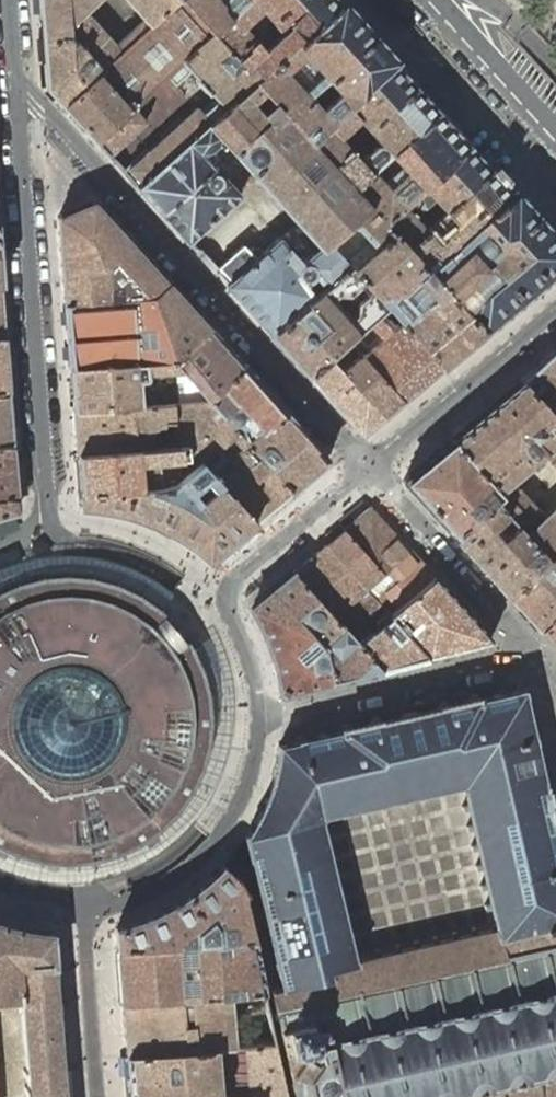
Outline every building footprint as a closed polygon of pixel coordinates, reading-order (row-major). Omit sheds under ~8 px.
[(47,87),(63,104),(85,85),(97,73),(99,71),(121,51),(150,25),(144,17),(115,44),(84,10),(95,0),(39,0),(47,87)] [(182,0),(177,0),(150,25),(121,51),(99,71),(97,73),(125,103),(130,98),(135,104),(167,75),(182,61),(212,33),(212,32),(182,0)] [(144,17),(150,25),(177,0),(128,0),(144,17)] [(341,1),(292,45),(275,61),(254,80),(224,107),(207,123),(186,142),(141,183),(137,186),(162,214),(214,167),(238,194),(256,178),(297,223),(319,248),(327,241),(352,219),(367,205),(351,187),(330,164),(309,141),(328,123),(347,106),(396,62),(398,60),(375,35),(343,0),(342,0),(341,1)] [(212,32),(232,14),(247,0),(182,0),(212,32)] [(232,14),(212,32),(212,33),(233,56),(254,37),(271,22),(295,0),(247,0),(232,14)] [(340,0),(295,0),(271,22),(254,37),(233,56),(254,80),(275,61),(292,45),(341,1),(340,0)] [(233,56),(212,33),(182,61),(167,75),(176,86),(192,71),(198,78),(196,81),(208,94),(210,92),(217,99),(202,111),(198,108),(196,108),(182,121),(179,119),(160,136),(162,138),(148,151),(146,149),(122,170),(137,186),(141,183),(186,142),(207,123),(224,107),(254,80),(233,56)] [(417,85),(396,62),(347,106),(328,123),(309,141),(330,164),(349,146),(368,129),(417,85)] [(86,129),(95,140),(99,136),(133,106),(135,104),(130,98),(125,103),(97,73),(85,85),(63,104),(72,115),(75,118),(83,127),(86,129)] [(439,110),(417,85),(368,129),(378,140),(376,143),(375,143),(374,142),(373,142),(373,143),(372,143),(364,151),(363,151),(363,152),(362,153),(362,154),(362,155),(360,157),(371,170),(390,153),(439,110)] [(99,136),(95,140),(110,156),(134,135),(132,133),(146,121),(133,106),(99,136)] [(470,144),(439,110),(390,153),(371,170),(351,187),(367,205),(383,222),(403,204),(422,187),(470,144)] [(378,140),(368,129),(349,146),(360,157),(362,155),(362,154),(362,153),(363,152),(363,151),(364,151),(372,143),(373,143),(373,142),(374,142),(375,143),(376,143),(378,140)] [(491,168),(470,144),(422,187),(403,204),(383,222),(392,233),(405,247),(425,229),(444,211),(491,168)] [(349,146),(330,164),(351,187),(371,170),(360,157),(349,146)] [(162,214),(186,240),(239,194),(238,194),(214,167),(162,214)] [(513,192),(491,168),(444,211),(425,229),(405,247),(427,271),(447,252),(466,235),(513,192)] [(513,192),(466,235),(447,252),(427,271),(481,331),(482,332),(555,271),(555,236),(515,190),(513,192)] [(57,217),(64,303),(131,299),(152,297),(168,284),(93,201),(57,217)] [(367,205),(352,219),(377,247),(392,233),(383,222),(367,205)] [(377,247),(352,219),(327,241),(349,266),(352,269),(377,247)] [(328,284),(349,266),(327,241),(319,248),(297,223),(279,239),(278,239),(263,253),(257,247),(251,247),(248,250),(242,244),(218,266),(213,271),(227,285),(271,334),(315,295),(305,284),(318,272),(328,284)] [(392,233),(377,247),(352,269),(363,281),(371,290),(384,305),(397,318),(440,366),(481,331),(427,271),(405,247),(392,233)] [(378,309),(384,305),(371,290),(356,303),(354,313),(347,320),(329,300),(337,294),(348,293),(363,281),(352,269),(349,266),(328,284),(320,290),(315,295),(271,334),(306,373),(327,355),(346,338),(353,332),(356,330),(366,320),(378,309)] [(320,290),(328,284),(318,272),(305,284),(315,295),(320,290)] [(131,299),(64,303),(70,367),(136,362),(173,359),(208,327),(168,284),(152,297),(131,299)] [(401,398),(440,366),(397,318),(384,305),(378,309),(366,320),(356,330),(353,332),(346,338),(360,352),(401,398)] [(136,362),(70,367),(73,411),(140,404),(176,401),(208,398),(243,366),(208,327),(173,359),(136,362)] [(360,352),(346,338),(327,355),(340,369),(360,352)] [(521,382),(553,418),(555,414),(555,347),(519,380),(521,382)] [(381,414),(401,398),(360,352),(340,369),(381,414)] [(360,432),(381,414),(340,369),(327,355),(306,373),(360,432)] [(284,412),(243,366),(208,398),(223,415),(239,432),(248,442),(249,443),(284,412)] [(494,499),(498,503),(507,513),(517,525),(520,527),(536,512),(538,511),(518,488),(507,476),(539,448),(550,461),(555,468),(555,425),(551,420),(553,418),(521,382),(453,438),(496,485),(502,492),(494,499)] [(10,418),(8,391),(0,392),(0,419),(10,418)] [(223,415),(208,398),(176,401),(177,420),(180,445),(187,445),(223,415)] [(140,404),(73,411),(77,454),(151,448),(150,432),(159,422),(177,420),(176,401),(140,404)] [(327,459),(284,412),(249,443),(291,490),(327,459)] [(239,432),(223,415),(187,445),(194,453),(201,461),(203,463),(211,473),(241,448),(232,438),(239,432)] [(12,444),(10,418),(0,419),(0,445),(12,444)] [(180,445),(177,420),(159,422),(150,432),(151,448),(176,446),(180,445)] [(403,480),(454,536),(494,499),(502,492),(496,485),(453,438),(403,480)] [(211,473),(254,521),(291,490),(249,443),(248,442),(241,448),(211,473)] [(16,497),(12,444),(0,445),(0,498),(16,497)] [(151,448),(77,454),(80,493),(140,489),(157,487),(170,486),(179,479),(177,460),(180,454),(194,453),(187,445),(180,445),(176,446),(151,448)] [(140,489),(80,493),(81,504),(83,505),(90,506),(96,507),(103,508),(110,509),(116,510),(123,512),(129,514),(135,516),(141,518),(150,522),(157,525),(165,529),(173,534),(180,538),(188,543),(195,548),(202,553),(208,559),(254,521),(211,473),(203,463),(201,461),(179,479),(170,486),(157,487),(140,489)] [(0,516),(3,515),(7,513),(10,513),(14,512),(17,511),(16,497),(0,498),(0,516)] [(494,499),(454,536),(509,597),(549,559),(543,553),(527,535),(520,527),(517,525),(501,539),(491,528),(507,513),(498,503),(494,499)] [(371,506),(343,530),(382,574),(410,549),(371,506)] [(543,520),(536,512),(520,527),(527,535),(543,553),(555,541),(555,508),(543,520)] [(517,525),(507,513),(491,528),(501,539),(517,525)] [(343,530),(326,544),(365,588),(382,574),(343,530)] [(509,597),(540,631),(555,616),(555,541),(543,553),(549,559),(509,597)] [(326,544),(293,572),(333,617),(343,629),(357,644),(371,632),(348,605),(354,599),(378,626),(389,615),(366,589),(365,588),(326,544)] [(382,574),(365,588),(366,589),(389,615),(390,616),(434,577),(410,549),(382,574)] [(127,577),(121,575),(115,572),(108,571),(102,569),(95,567),(88,566),(82,566),(75,565),(68,565),(61,565),(55,565),(48,566),(41,567),(35,568),(28,570),(22,572),(15,574),(9,576),(3,579),(0,580),(0,858),(1,858),(7,861),(13,863),(19,866),(26,867),(32,869),(39,870),(46,872),(52,872),(59,873),(66,873),(73,873),(79,872),(86,872),(93,871),(99,870),(106,868),(112,866),(119,864),(125,862),(131,859),(137,856),(143,853),(149,850),(155,846),(160,842),(165,838),(170,833),(175,829),(180,824),(185,819),(189,814),(193,808),(197,803),(200,797),(203,791),(206,785),(209,779),(212,773),(214,766),(216,760),(217,754),(219,747),(220,740),(221,734),(221,727),(221,720),(221,714),(221,707),(220,700),(219,693),(218,687),(216,680),(215,674),(212,667),(210,661),(207,655),(205,649),(201,643),(198,637),(194,632),(190,626),(186,621),(182,616),(177,611),(172,606),(167,602),(162,598),(157,594),(151,590),(145,586),(139,583),(133,580),(127,577)] [(282,695),(380,670),(357,644),(343,629),(333,617),(293,572),(250,608),(252,612),(255,616),(257,620),(259,625),(261,629),(263,634),(265,638),(267,642),(269,647),(270,652),(272,657),(273,662),(275,667),(276,673),(277,678),(278,683),(278,688),(279,693),(282,695)] [(390,616),(427,657),(490,641),(491,639),(434,577),(390,616)] [(348,605),(371,632),(378,626),(354,599),(348,605)] [(357,644),(380,670),(427,657),(390,616),(389,615),(378,626),(371,632),(357,644)] [(540,631),(555,649),(555,616),(540,631)] [(555,833),(555,824),(553,824),(553,822),(555,822),(554,819),(553,814),(551,815),(550,808),(547,797),(549,797),(548,791),(548,789),(546,790),(545,788),(552,786),(550,779),(545,780),(544,778),(543,778),(540,764),(541,764),(540,758),(539,759),(535,744),(536,744),(536,742),(541,740),(539,733),(534,735),(534,733),(533,733),(529,719),(531,719),(530,717),(534,716),(533,711),(529,712),(529,710),(528,711),(524,697),(526,696),(525,695),(531,694),(529,686),(524,688),(522,682),(516,684),(517,689),(514,690),(514,691),(500,694),(500,693),(495,694),(495,696),(481,699),(480,698),(478,698),(476,693),(470,695),(471,700),(469,700),(469,701),(450,706),(449,705),(447,705),(446,700),(439,701),(440,707),(438,708),(417,713),(417,712),(415,713),(415,712),(404,714),(405,715),(402,716),(403,717),(382,721),(379,721),(378,716),(371,717),(373,723),(370,723),(370,724),(351,729),(351,728),(349,728),(347,723),(341,724),(342,730),(340,730),(340,731),(326,734),(325,733),(320,735),(320,736),(306,739),(306,738),(304,738),(302,733),(296,735),(297,742),(279,746),(278,751),(277,757),(276,763),(275,768),(274,774),(272,779),(271,784),(269,790),(267,795),(265,800),(263,805),(261,810),(259,815),(256,819),(254,824),(251,829),(248,833),(245,838),(269,937),(263,938),(264,943),(270,942),(281,988),(270,991),(274,1007),(555,943),(555,835),(555,833)] [(129,925),(123,926),(117,928),(115,929),(117,948),(176,944),(180,944),(182,942),(185,939),(190,934),(190,941),(190,943),(194,943),(215,941),(223,941),(226,940),(234,940),(253,938),(244,904),(239,882),(234,877),(223,866),(218,871),(212,876),(206,881),(201,886),(194,891),(188,895),(182,900),(176,904),(169,907),(164,911),(158,913),(153,916),(147,918),(141,921),(135,923),(129,925)] [(21,999),(25,1044),(28,1092),(25,1092),(26,1096),(66,1096),(63,1056),(59,1009),(55,962),(52,933),(45,932),(38,931),(31,930),(24,929),(18,928),(11,926),(4,924),(0,922),(0,1001),(21,999)] [(182,942),(180,944),(185,943),(190,943),(190,941),(190,934),(185,939),(182,942)] [(117,948),(122,1003),(180,998),(199,997),(218,996),(218,988),(222,988),(223,995),(230,995),(241,994),(263,992),(253,938),(234,940),(226,940),(223,941),(215,941),(194,943),(190,943),(185,943),(180,944),(176,944),(117,948)] [(274,1007),(283,1051),(293,1096),(555,1096),(555,943),(274,1007)] [(122,1003),(126,1054),(202,1048),(234,1046),(230,995),(223,995),(218,996),(199,997),(180,998),(122,1003)] [(25,1044),(21,999),(0,1001),(0,1079),(4,1078),(2,1045),(25,1044)] [(248,1096),(271,1096),(285,1096),(274,1043),(244,1046),(248,1096)] [(206,1096),(248,1096),(244,1046),(234,1046),(202,1048),(206,1096)] [(129,1096),(206,1096),(202,1048),(126,1054),(129,1096)]
